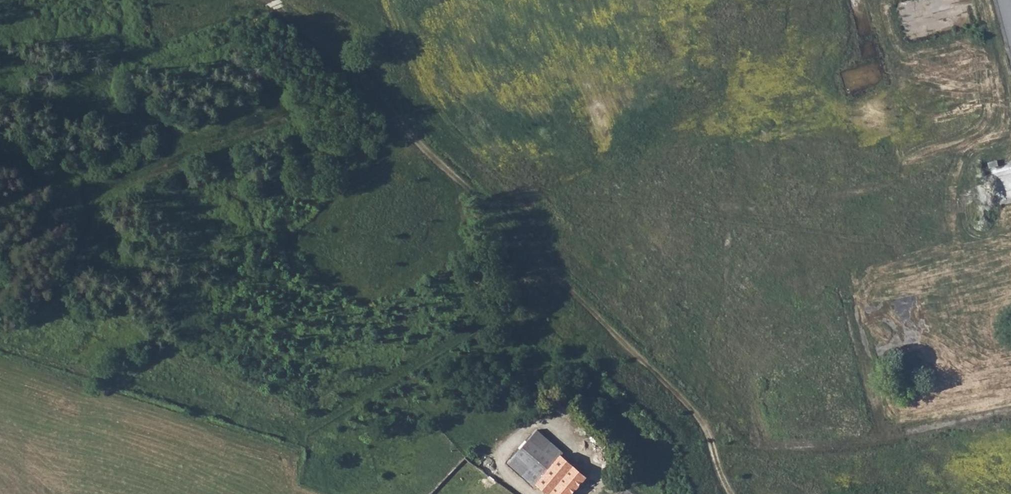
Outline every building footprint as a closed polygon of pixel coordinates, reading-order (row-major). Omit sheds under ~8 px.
[(574,463),(568,457),(565,459),(552,449),(552,445),(539,436),(531,445),(516,434),(503,451),(517,462),(510,470),(525,481),(528,479),(541,489),(537,493),(558,493),(576,473),(570,468),(574,463)]
